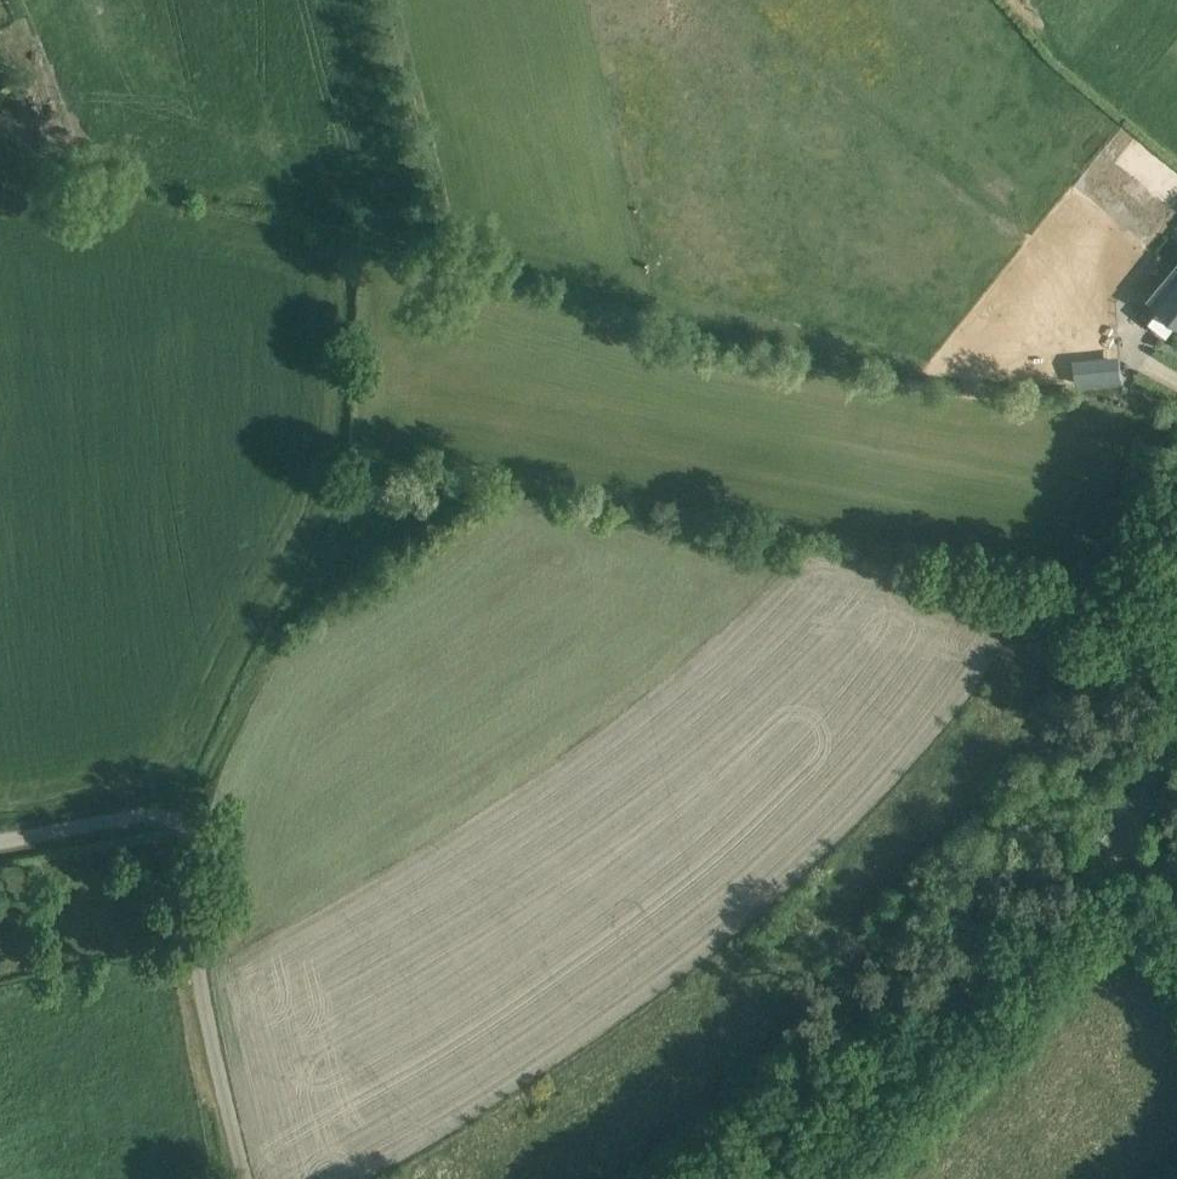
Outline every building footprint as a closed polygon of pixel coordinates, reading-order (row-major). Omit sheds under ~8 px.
[(1160,305),(1171,314),(1176,319),(1176,284),(1160,305)] [(1120,364),(1073,367),(1074,384),(1121,381),(1120,364)]
